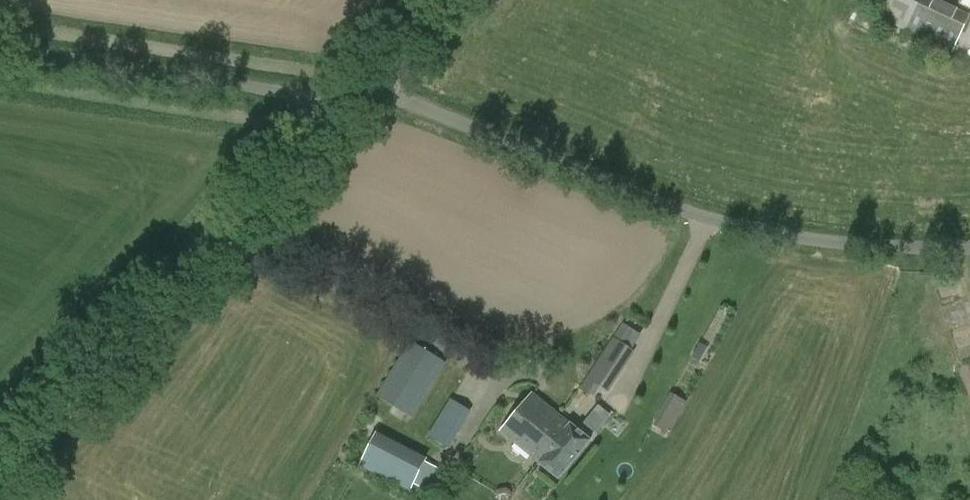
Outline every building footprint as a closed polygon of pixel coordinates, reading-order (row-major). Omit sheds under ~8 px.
[(895,27),(951,53),(969,15),(936,0),(882,0),(874,17),(895,27)] [(413,419),(447,364),(410,341),(376,396),(413,419)] [(599,362),(588,378),(607,390),(617,374),(599,362)] [(586,389),(577,400),(578,400),(570,409),(587,423),(591,418),(600,426),(610,414),(593,398),(595,397),(586,389)] [(671,434),(689,401),(671,391),(653,424),(671,434)] [(501,431),(529,455),(541,441),(532,434),(552,410),(532,393),(501,431)] [(467,420),(466,419),(446,407),(428,435),(449,449),(467,420)] [(590,441),(552,410),(532,434),(541,441),(529,455),(539,463),(539,462),(559,479),(590,441)] [(414,481),(425,486),(437,460),(372,431),(357,464),(411,488),(414,481)]
